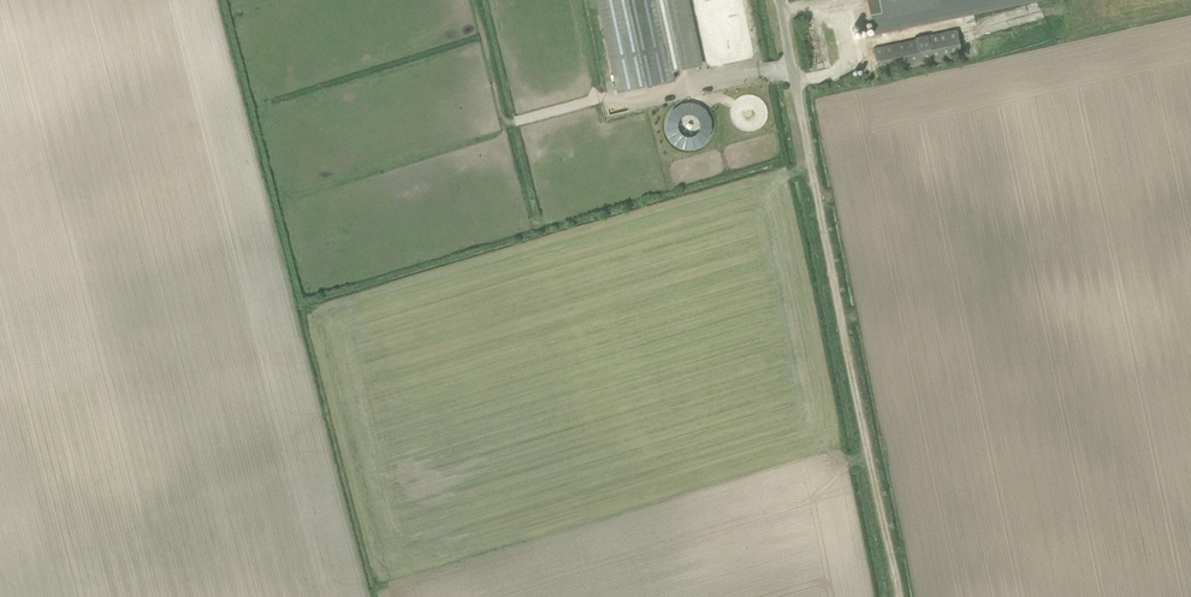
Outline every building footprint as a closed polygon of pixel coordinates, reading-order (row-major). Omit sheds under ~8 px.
[(686,0),(599,0),(619,93),(672,81),(670,72),(700,66),(690,17),(685,18),(683,10),(688,9),(686,0)] [(874,35),(1041,0),(867,0),(874,35)] [(878,73),(962,55),(957,30),(915,38),(916,40),(873,48),(878,73)] [(669,104),(666,146),(706,148),(708,106),(669,104)]
